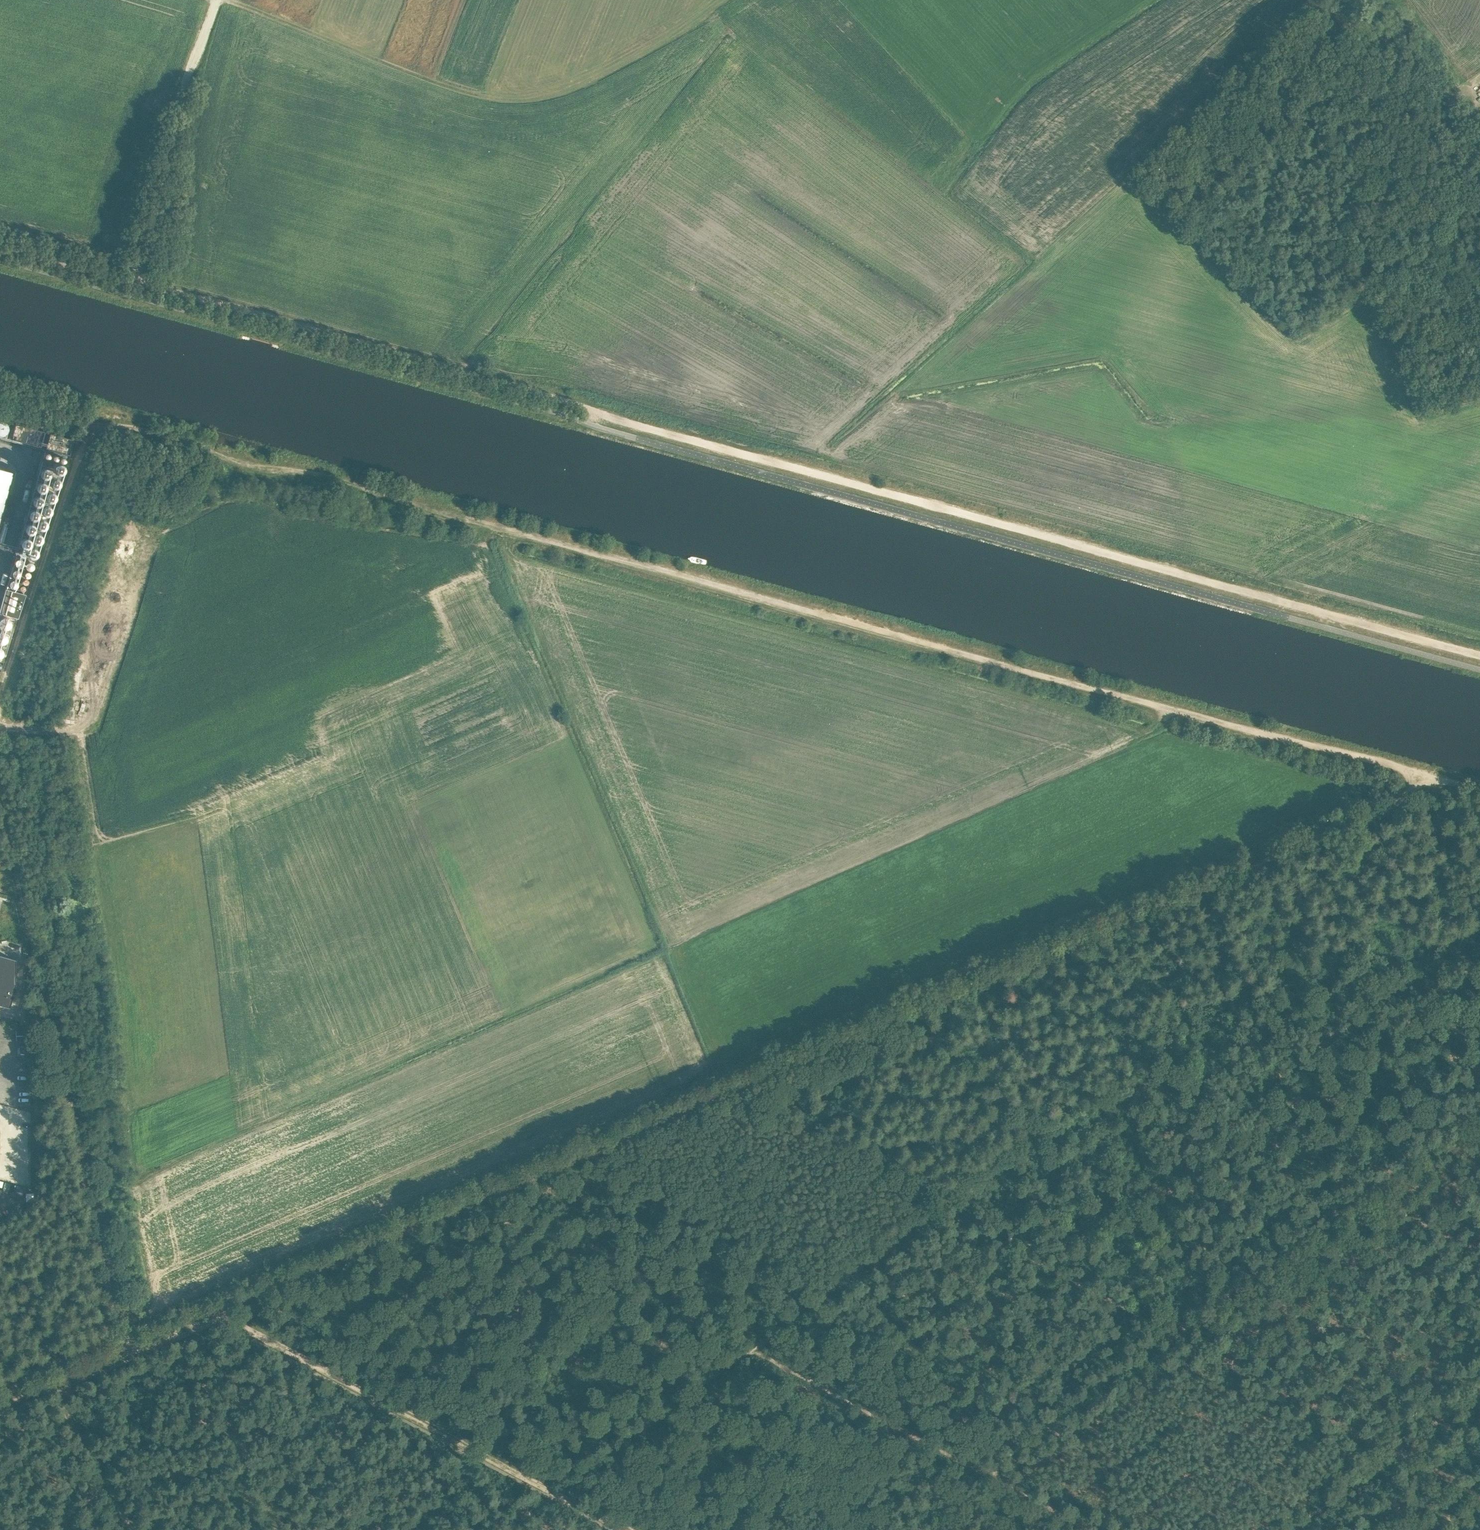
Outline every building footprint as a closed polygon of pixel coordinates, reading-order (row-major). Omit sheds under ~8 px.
[(0,470),(0,522),(14,473),(0,470)] [(5,589),(0,607),(0,614),(18,619),(26,594),(5,589)] [(16,959),(0,955),(0,1005),(10,1008),(16,984),(16,959)] [(29,1087),(21,1087),(21,1110),(29,1110),(29,1087)]
